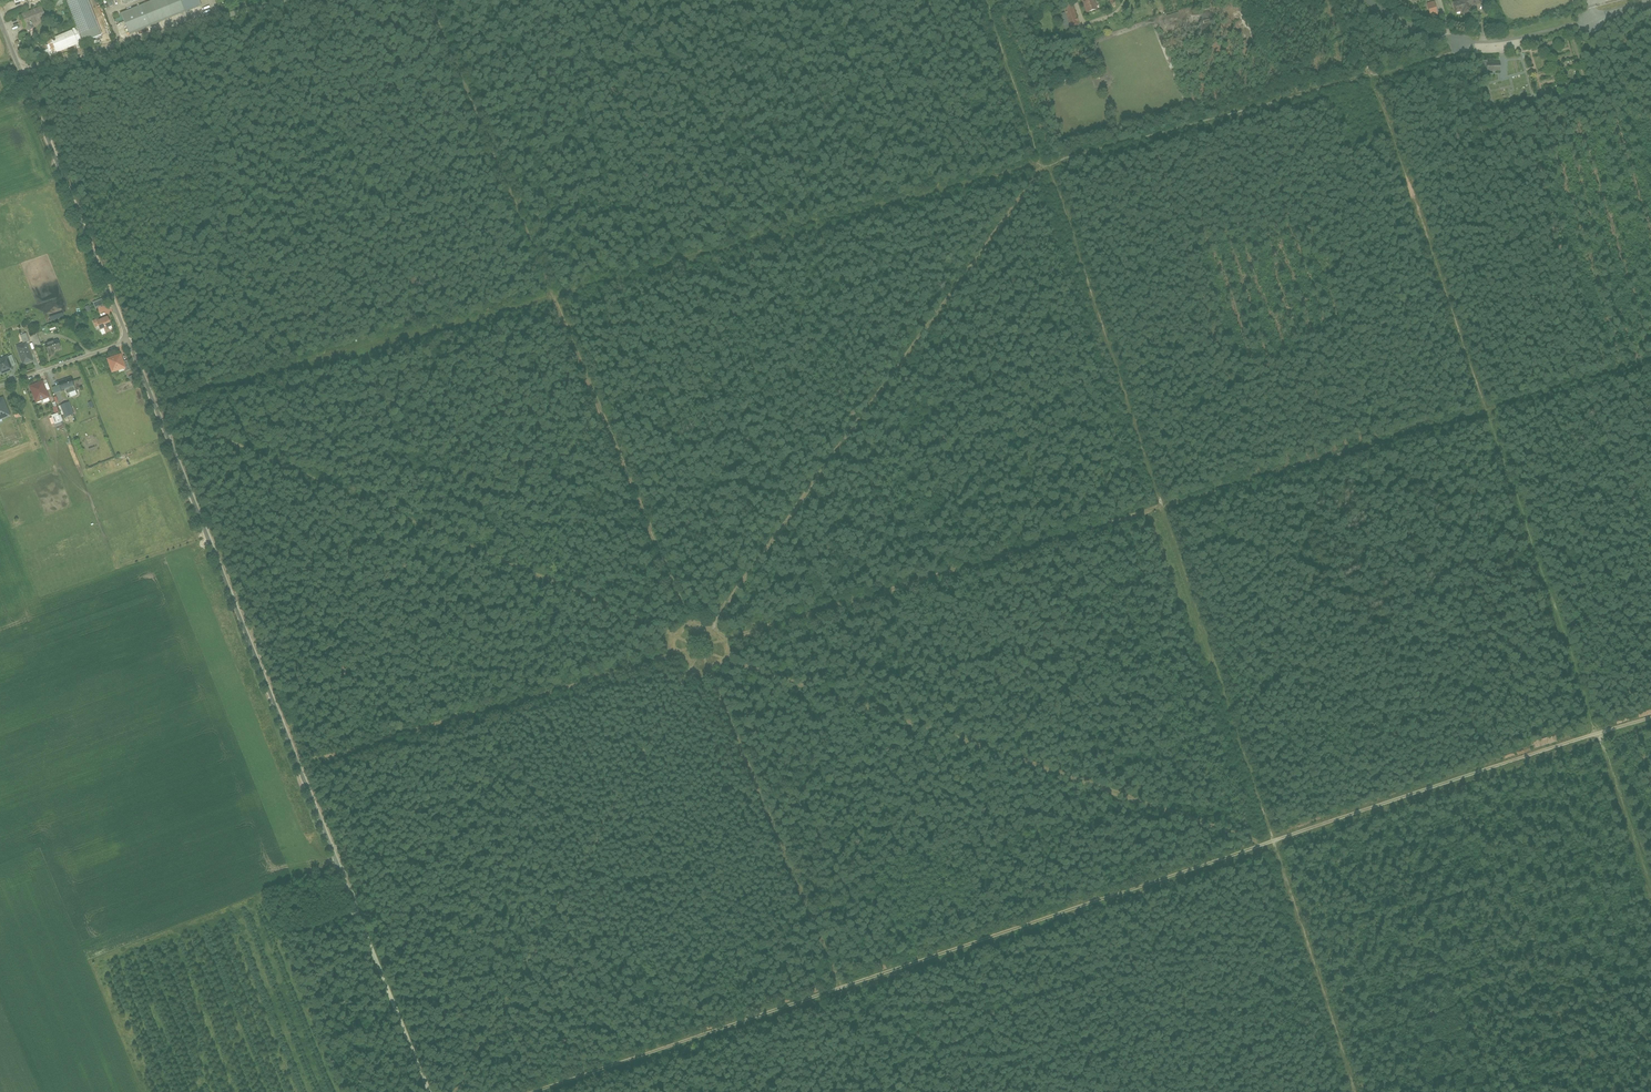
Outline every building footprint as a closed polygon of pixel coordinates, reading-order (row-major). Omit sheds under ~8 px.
[(90,0),(65,0),(85,43),(105,36),(90,0)] [(120,12),(129,34),(201,6),(198,0),(151,0),(120,12)] [(1096,0),(1084,0),(1088,13),(1100,9),(1096,0)] [(1453,3),(1456,15),(1462,13),(1462,15),(1473,12),(1472,7),(1481,4),(1480,0),(1457,0),(1457,2),(1453,3)] [(1438,16),(1434,2),(1426,4),(1429,18),(1438,16)] [(1081,24),(1075,5),(1066,7),(1072,27),(1081,24)] [(42,6),(22,14),(29,30),(34,28),(33,25),(47,19),(42,6)] [(1179,11),(1167,15),(1168,19),(1180,16),(1179,11)] [(77,29),(53,38),(55,43),(48,45),(49,49),(43,51),(46,57),(83,42),(77,29)] [(1488,60),(1483,60),(1484,73),(1487,73),(1487,71),(1501,71),(1501,62),(1488,62),(1488,60)] [(101,298),(92,302),(95,308),(104,304),(101,298)] [(98,318),(92,320),(95,328),(98,326),(100,330),(104,329),(105,330),(108,329),(108,327),(112,326),(107,316),(98,319),(98,318)] [(33,343),(40,341),(37,333),(30,335),(33,343)] [(57,337),(44,343),(48,354),(62,349),(57,337)] [(26,342),(15,346),(23,365),(34,361),(26,342)] [(121,354),(107,358),(112,373),(125,369),(126,371),(130,370),(127,360),(123,362),(121,354)] [(0,359),(0,376),(14,370),(7,356),(0,359)] [(71,377),(57,382),(61,392),(75,387),(71,377)] [(43,380),(28,386),(36,404),(50,398),(43,380)] [(0,399),(0,420),(10,416),(4,397),(0,399)] [(74,415),(69,402),(60,406),(65,418),(74,415)] [(59,412),(51,415),(55,427),(64,424),(59,412)]
